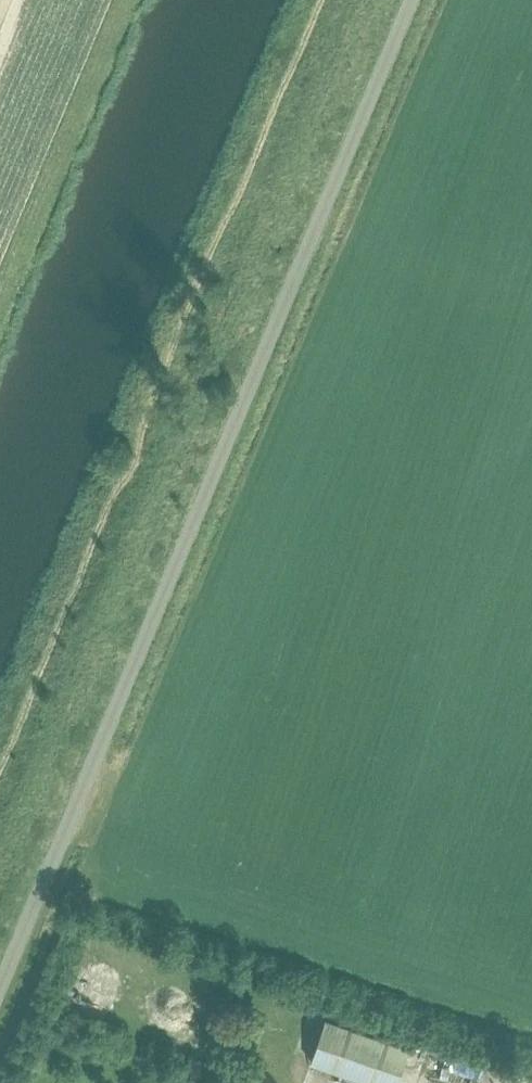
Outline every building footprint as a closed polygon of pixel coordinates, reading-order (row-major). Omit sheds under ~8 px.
[(374,1082),(401,1082),(413,1049),(330,1020),(315,1062),(374,1082)] [(460,1054),(452,1074),(464,1078),(471,1058),(460,1054)]
